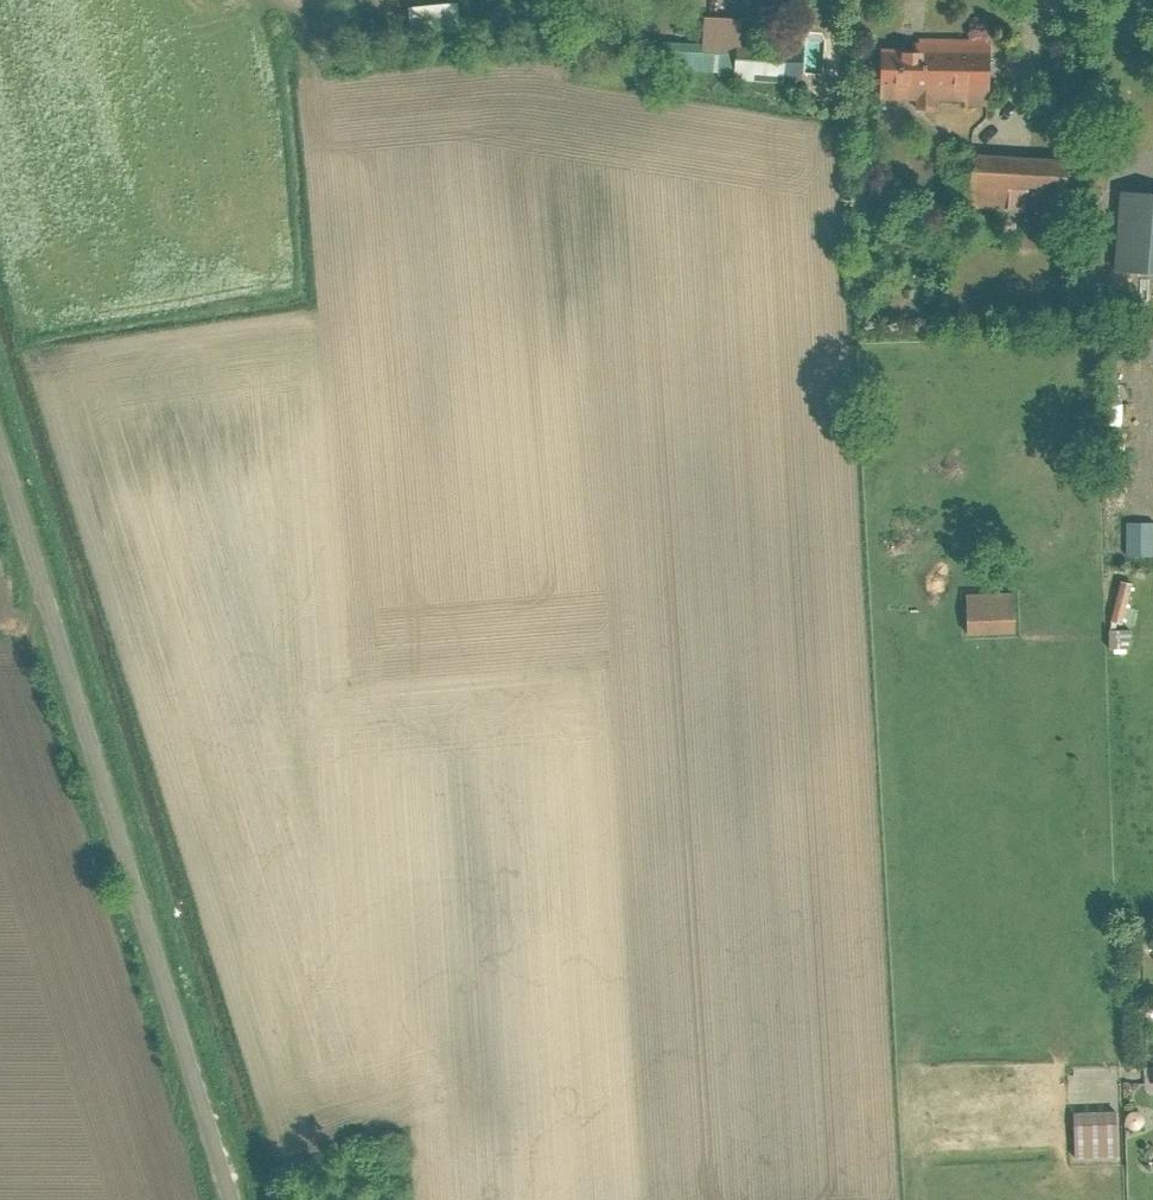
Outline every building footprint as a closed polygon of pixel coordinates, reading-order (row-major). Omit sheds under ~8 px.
[(456,5),(406,11),(409,41),(459,35),(456,5)] [(734,25),(702,23),(700,49),(698,74),(730,76),(734,25)] [(880,58),(880,103),(913,103),(913,113),(935,113),(935,103),(963,103),(963,108),(989,108),(989,43),(925,43),(925,58),(880,58)] [(663,71),(698,74),(700,49),(665,46),(663,71)] [(790,67),(734,64),(733,82),(789,85),(790,67)] [(1065,165),(971,160),(968,210),(1062,215),(1065,165)] [(1120,195),(1115,277),(1152,280),(1152,197),(1120,195)] [(1127,555),(1152,556),(1152,522),(1127,521),(1127,555)] [(1109,625),(1121,628),(1131,588),(1119,585),(1109,625)] [(1012,596),(966,597),(967,639),(1014,638),(1012,596)] [(1131,632),(1108,633),(1109,651),(1132,650),(1131,632)] [(1115,1114),(1072,1116),(1074,1163),(1117,1161),(1115,1114)]
